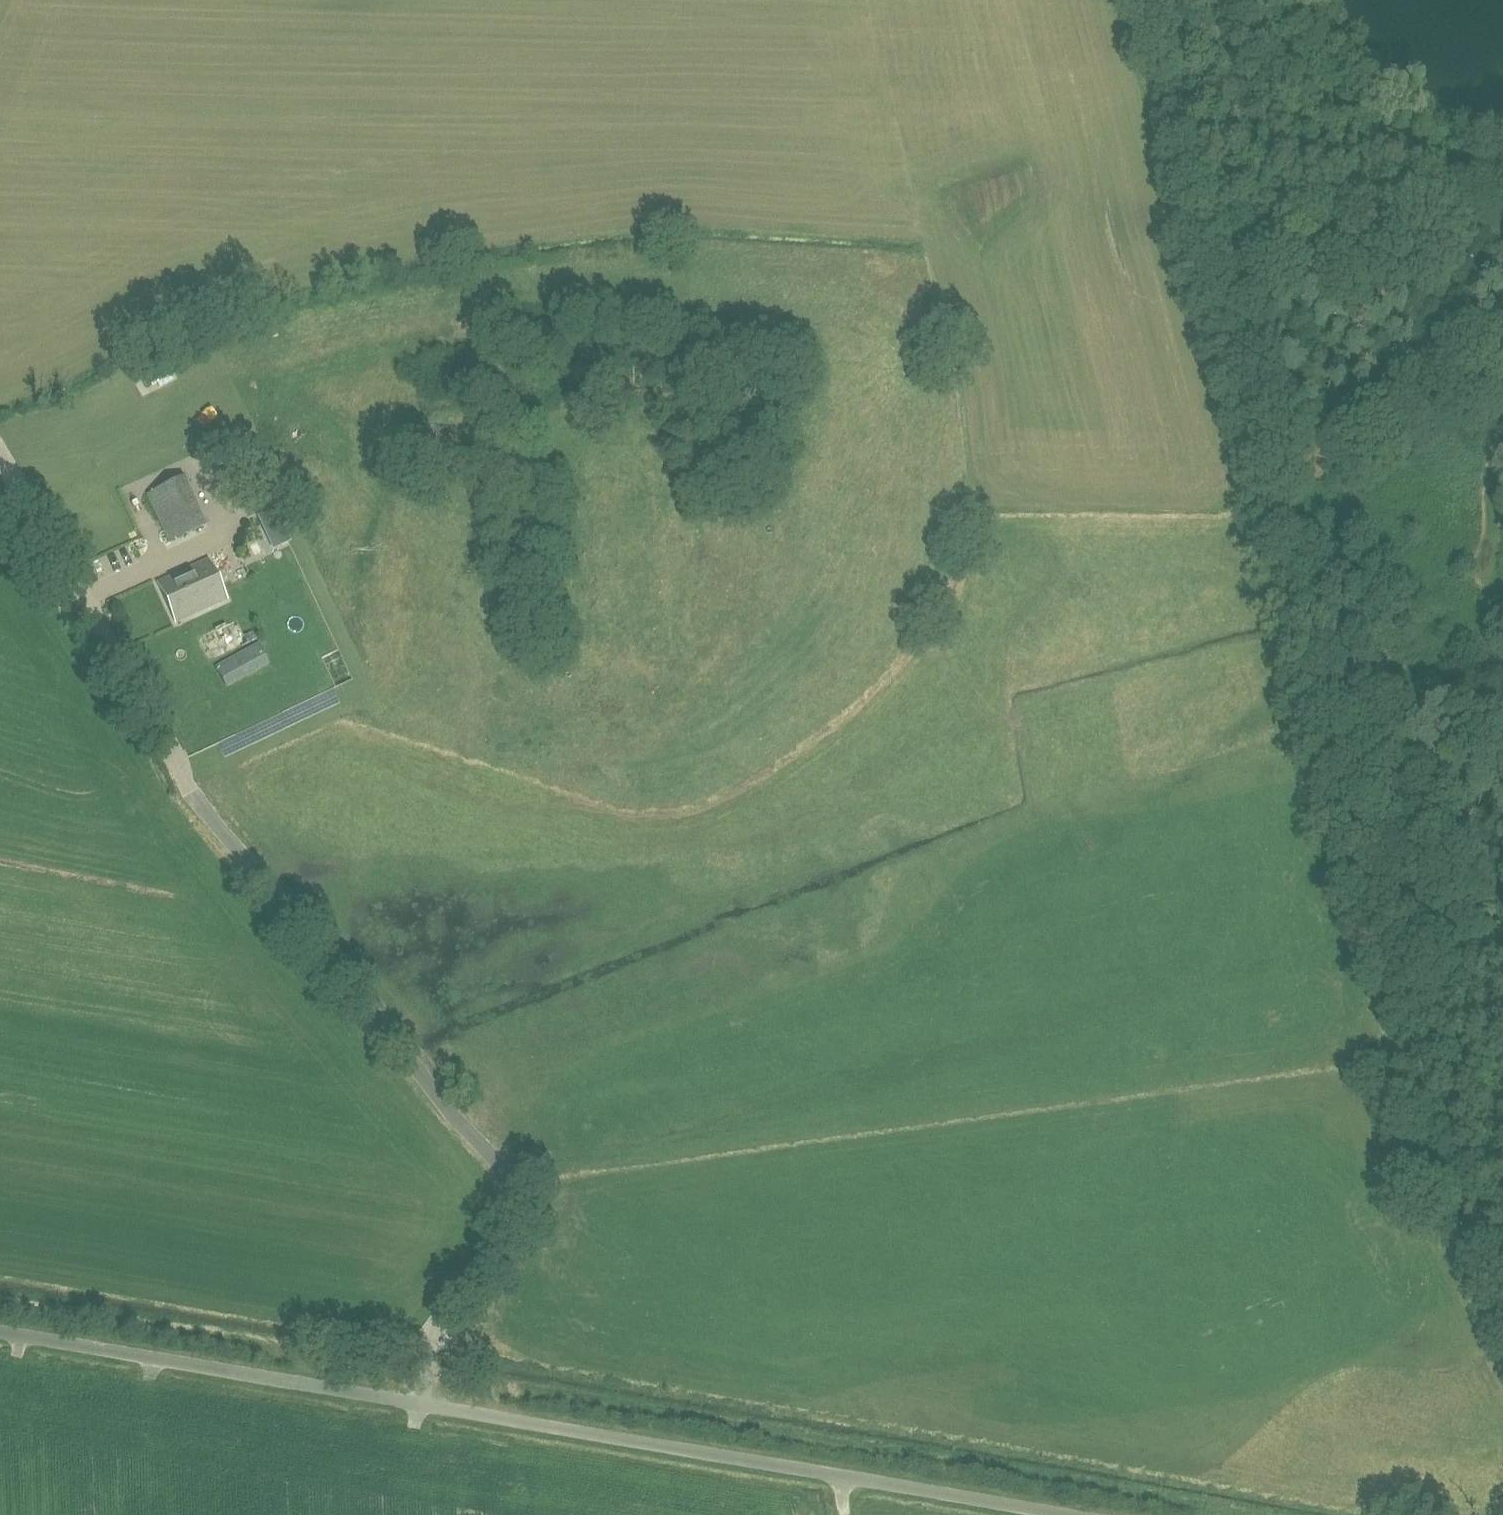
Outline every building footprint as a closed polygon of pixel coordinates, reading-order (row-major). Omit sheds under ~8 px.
[(182,479),(149,494),(171,542),(204,527),(182,479)] [(272,505),(257,512),(274,548),(289,541),(272,505)] [(208,559),(157,582),(176,622),(227,599),(208,559)] [(259,646),(217,668),(226,685),(268,663),(259,646)]
